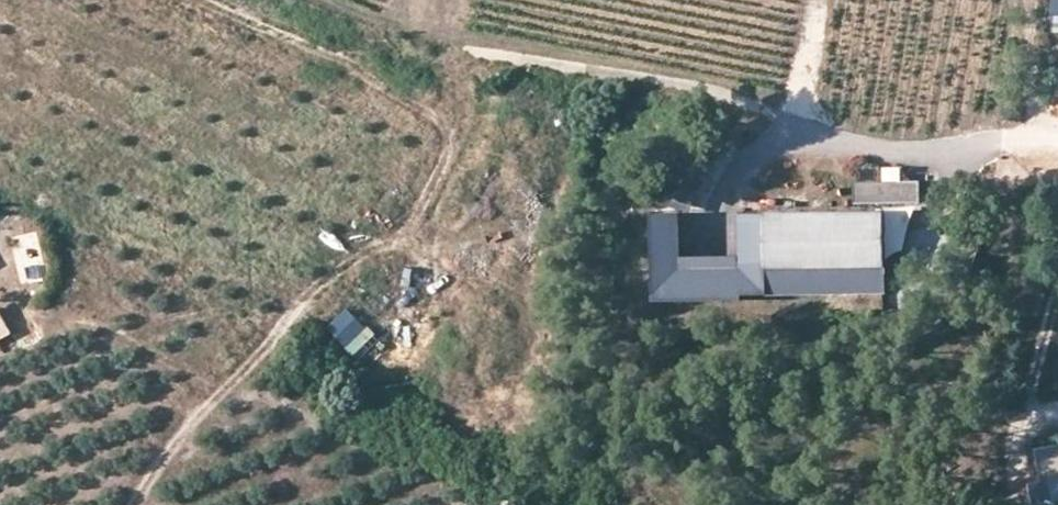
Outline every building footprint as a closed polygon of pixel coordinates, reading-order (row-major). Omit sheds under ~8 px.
[(921,188),(857,188),(857,208),(921,209),(921,188)] [(885,221),(766,221),(766,275),(740,275),(681,275),(681,220),(653,220),(653,308),(742,308),(742,302),(885,302),(885,249),(885,221)] [(740,221),(740,275),(766,275),(766,221),(740,221)] [(348,305),(326,327),(355,356),(377,335),(348,305)] [(1032,443),(1038,475),(1026,477),(1030,499),(1022,500),(1023,504),(1057,504),(1057,438),(1032,443)]
